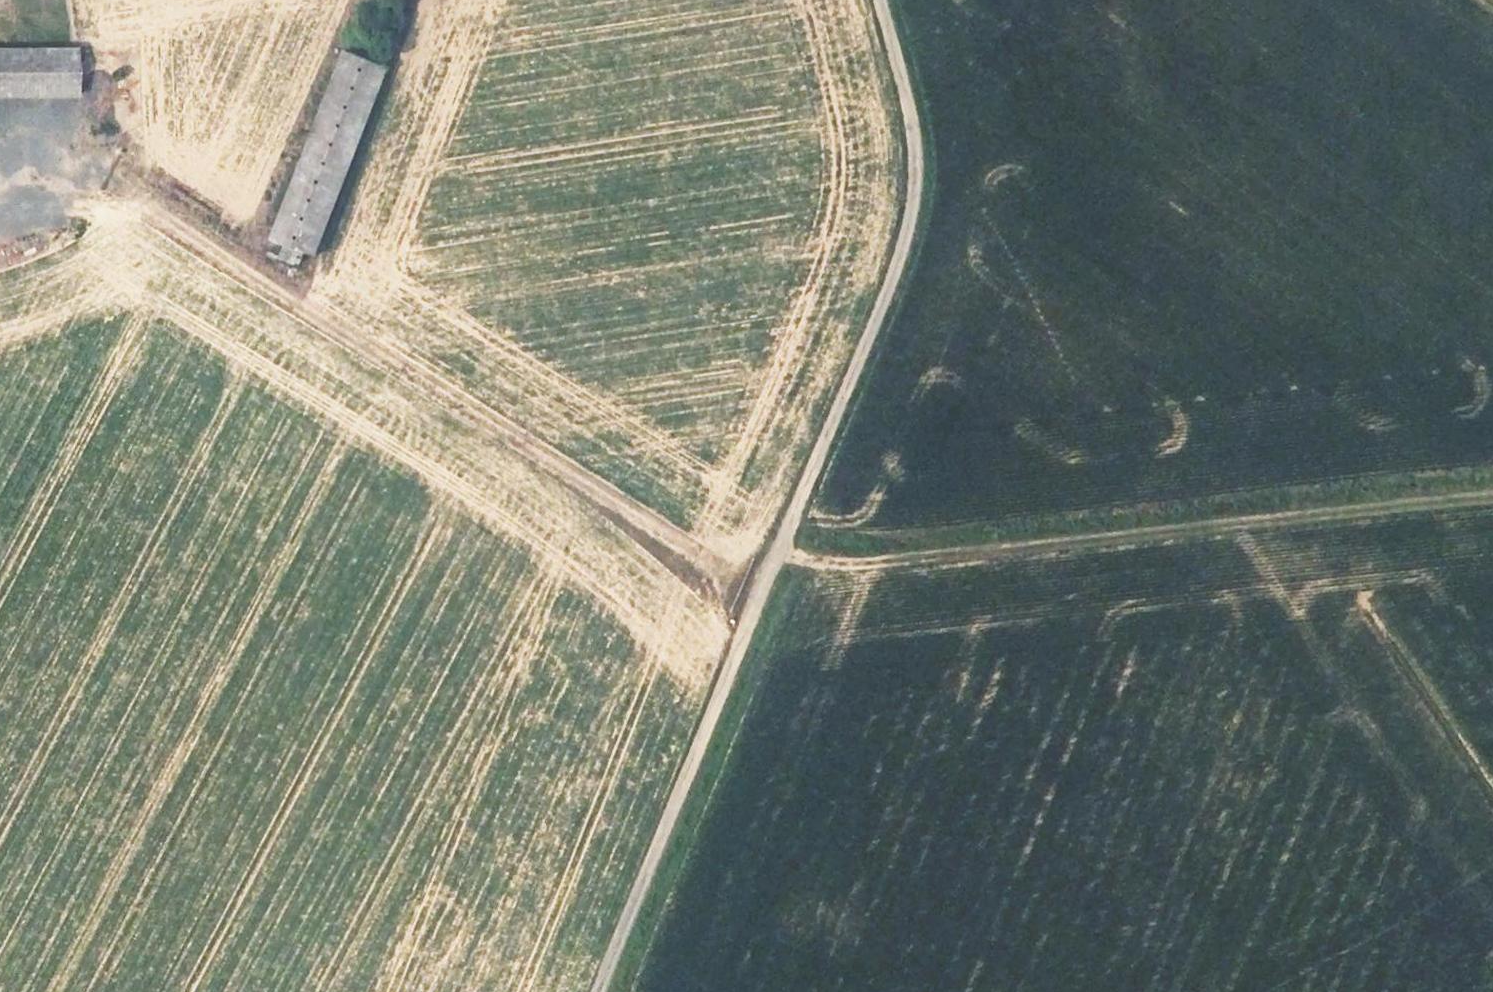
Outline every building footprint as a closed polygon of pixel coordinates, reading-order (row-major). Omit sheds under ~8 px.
[(0,46),(0,98),(81,94),(78,42),(0,46)] [(389,64),(349,46),(267,234),(308,251),(389,64)]
